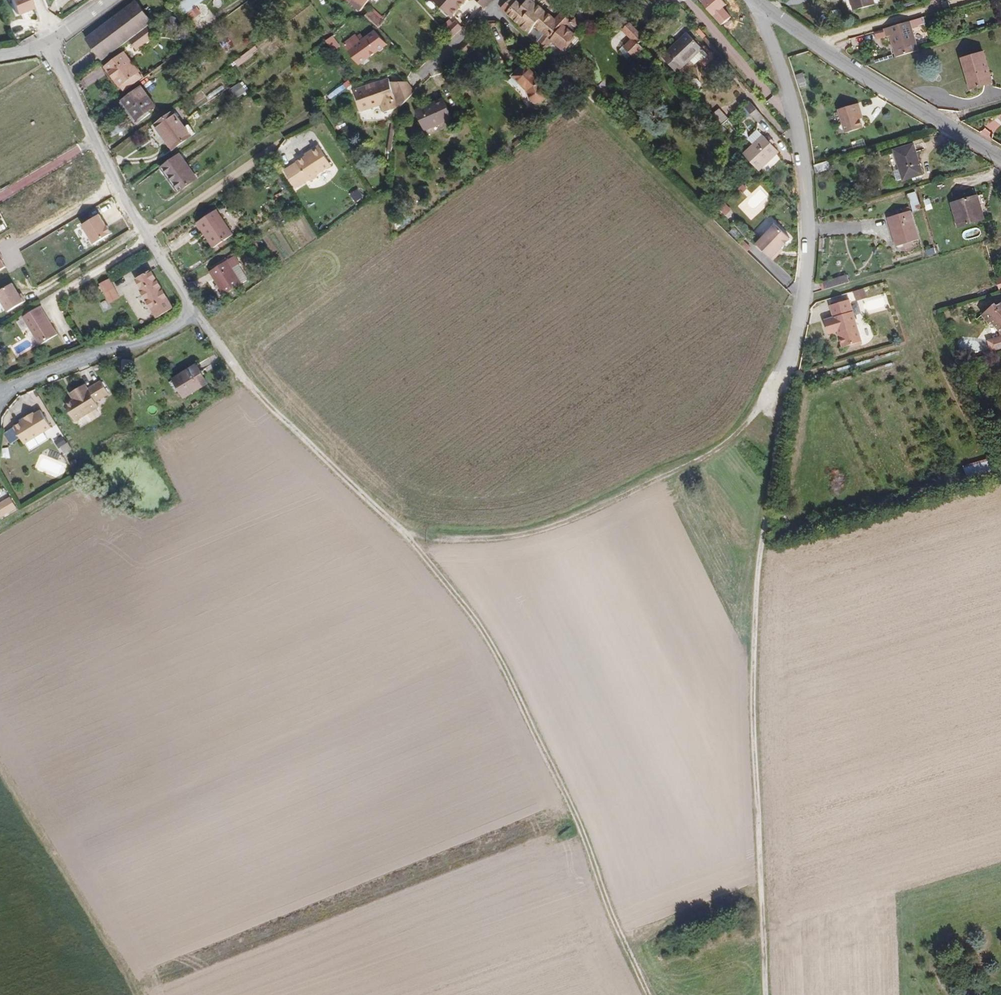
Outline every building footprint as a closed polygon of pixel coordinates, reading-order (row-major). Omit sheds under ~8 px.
[(17,15),(34,7),(31,0),(11,0),(17,15)] [(181,7),(187,15),(207,0),(190,0),(181,7)] [(366,13),(374,3),(377,0),(352,0),(366,13)] [(455,17),(472,0),(439,0),(455,17)] [(489,11),(500,0),(478,0),(489,11)] [(517,0),(515,0),(507,7),(512,12),(514,10),(510,6),(517,0)] [(523,0),(517,0),(510,6),(514,10),(512,12),(535,34),(551,11),(538,0),(532,0),(528,4),(523,0)] [(855,9),(873,4),(872,0),(852,0),(855,9)] [(152,30),(159,24),(142,3),(93,41),(110,62),(135,43),(152,30)] [(561,20),(551,11),(535,34),(552,51),(560,42),(568,50),(584,30),(585,32),(589,27),(585,23),(581,27),(578,24),(567,14),(561,20)] [(371,17),(383,29),(387,24),(375,13),(371,17)] [(462,23),(451,33),(458,40),(469,29),(462,23)] [(631,47),(635,52),(644,45),(650,39),(635,23),(629,30),(637,39),(631,47)] [(920,54),(912,26),(888,33),(890,41),(893,41),(898,61),(920,54)] [(489,28),(481,35),(484,38),(491,31),(489,28)] [(158,39),(152,30),(135,43),(142,51),(158,39)] [(365,41),(362,37),(360,34),(348,44),(363,64),(392,43),(379,31),(369,38),(365,41)] [(344,45),(336,35),(330,40),(338,50),(344,45)] [(702,61),(705,66),(710,65),(715,60),(694,38),(671,62),(685,77),(697,65),(702,61)] [(474,42),(463,54),(466,56),(474,49),(475,50),(478,47),(474,42)] [(623,50),(630,57),(635,52),(631,47),(628,44),(623,50)] [(635,52),(637,54),(639,56),(646,48),(644,45),(635,52)] [(209,50),(200,57),(208,67),(217,60),(209,50)] [(983,52),(961,58),(963,68),(966,67),(972,87),(991,82),(983,52)] [(131,95),(149,81),(130,56),(112,69),(131,95)] [(701,70),(705,66),(702,61),(697,65),(701,70)] [(530,63),(517,76),(540,100),(543,101),(548,100),(552,96),(553,91),(550,82),(530,63)] [(423,92),(415,84),(396,84),(394,79),(359,90),(366,111),(385,105),(388,112),(403,108),(405,109),(409,106),(423,92)] [(144,92),(125,107),(139,125),(142,123),(151,116),(158,111),(144,92)] [(767,130),(772,124),(757,106),(751,112),(767,130)] [(862,115),(864,114),(863,106),(842,112),(849,136),(866,131),(864,122),(862,115)] [(139,125),(125,107),(123,108),(137,127),(139,125)] [(424,120),(430,137),(456,127),(449,107),(438,111),(439,114),(424,120)] [(163,136),(181,124),(175,115),(157,128),(163,136)] [(153,119),(151,116),(142,123),(143,126),(153,119)] [(728,117),(718,126),(726,134),(735,125),(728,117)] [(114,126),(108,129),(112,139),(118,137),(118,135),(128,132),(125,122),(114,126)] [(187,132),(181,124),(163,136),(174,152),(196,136),(191,130),(187,132)] [(756,147),(762,153),(772,143),(766,138),(756,147)] [(752,162),(767,178),(786,159),(772,143),(762,153),(752,162)] [(308,158),(309,159),(323,150),(321,148),(308,158)] [(899,172),(901,182),(902,183),(921,178),(913,148),(894,153),(899,172)] [(320,177),(335,167),(323,150),(309,159),(287,174),(300,192),(312,183),(315,184),(320,180),(320,177)] [(183,156),(164,169),(182,194),(200,180),(183,156)] [(495,156),(489,158),(494,167),(500,162),(495,156)] [(832,163),(817,167),(819,175),(834,170),(832,163)] [(895,184),(901,182),(899,172),(893,174),(895,184)] [(352,195),(358,203),(366,197),(360,189),(352,195)] [(977,195),(953,206),(967,238),(989,227),(980,205),(982,205),(977,195)] [(728,211),(733,216),(738,211),(733,205),(728,211)] [(215,237),(221,246),(237,235),(222,215),(205,227),(213,239),(215,237)] [(904,219),(883,225),(891,253),(912,247),(904,219)] [(774,256),(784,246),(794,236),(779,223),(761,242),(774,256)] [(219,248),(221,246),(215,237),(213,239),(219,248)] [(786,249),(784,246),(774,256),(777,258),(786,249)] [(234,263),(240,259),(241,258),(237,253),(213,270),(228,291),(244,279),(234,263)] [(250,274),(240,259),(234,263),(244,279),(250,274)] [(151,271),(137,279),(142,287),(140,288),(157,318),(174,308),(151,271)] [(109,303),(121,297),(111,277),(100,283),(109,303)] [(826,286),(827,293),(851,286),(849,279),(826,286)] [(0,293),(3,298),(14,291),(12,286),(0,293)] [(862,293),(852,296),(855,306),(865,303),(862,293)] [(867,299),(868,308),(888,306),(887,296),(867,299)] [(851,303),(832,309),(835,321),(826,324),(830,337),(841,334),(842,338),(841,339),(845,351),(863,345),(851,303)] [(1000,309),(997,307),(985,317),(992,326),(994,324),(1000,332),(1000,308),(1000,309)] [(39,309),(21,318),(38,346),(56,336),(39,309)] [(993,343),(992,345),(995,352),(997,353),(1000,351),(1000,340),(993,343)] [(193,367),(171,381),(181,399),(203,385),(193,367)] [(63,403),(62,406),(71,422),(95,408),(92,402),(105,395),(98,382),(84,390),(81,385),(71,391),(73,396),(68,398),(70,401),(67,401),(63,403)] [(16,424),(10,428),(20,445),(47,429),(37,412),(30,416),(29,414),(21,419),(22,421),(16,424)] [(965,465),(967,475),(992,470),(990,459),(965,465)] [(18,508),(12,496),(0,502),(0,514),(1,517),(18,508)]
